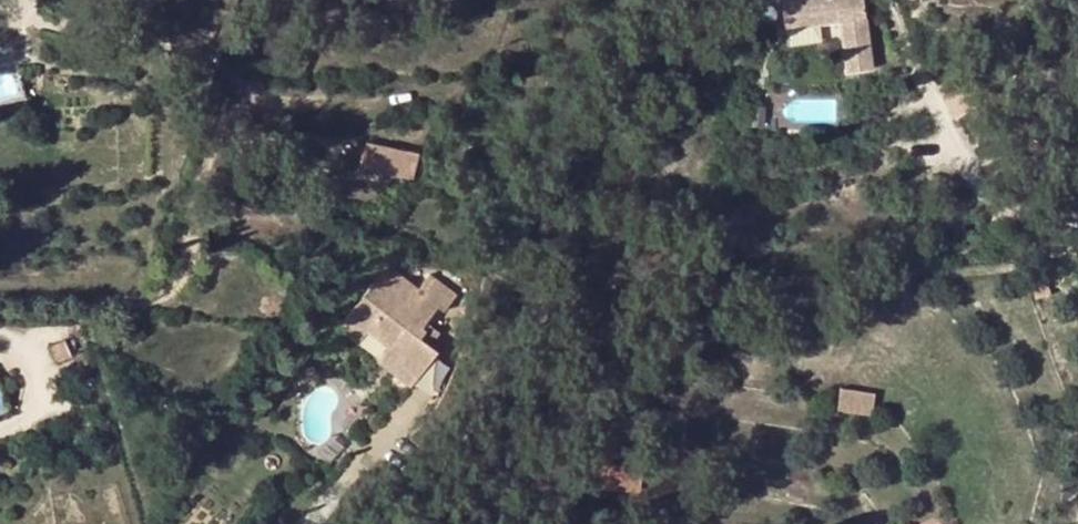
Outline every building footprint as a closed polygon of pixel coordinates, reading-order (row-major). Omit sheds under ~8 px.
[(786,26),(842,20),(848,71),(872,68),(867,24),(865,0),(783,0),(786,26)] [(369,142),(364,167),(412,177),(417,151),(369,142)] [(384,262),(339,321),(360,336),(366,329),(386,343),(388,345),(404,356),(398,363),(416,376),(428,361),(436,350),(419,336),(425,328),(421,323),(434,306),(441,310),(454,294),(426,274),(417,286),(384,262)] [(52,347),(58,361),(70,356),(64,342),(52,347)] [(410,385),(416,376),(398,363),(404,356),(388,345),(377,359),(410,385)] [(840,390),(839,407),(874,412),(876,395),(840,390)] [(595,467),(594,484),(641,488),(642,469),(595,467)]
